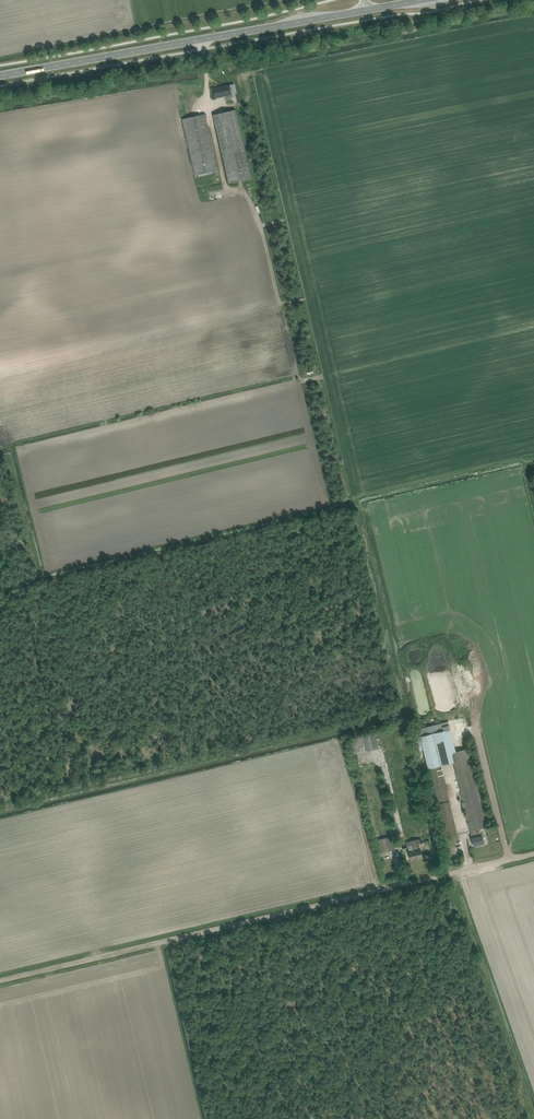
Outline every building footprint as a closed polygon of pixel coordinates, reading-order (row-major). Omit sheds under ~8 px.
[(232,94),(231,90),(230,85),(213,88),(214,94),(215,98),(232,94)] [(236,110),(213,115),(229,183),(252,178),(236,110)] [(206,114),(182,119),(195,177),(213,173),(219,171),(206,114)] [(430,768),(435,790),(446,787),(441,765),(438,754),(434,738),(449,734),(452,734),(448,721),(445,722),(439,723),(419,728),(415,729),(420,750),(423,749),(428,768),(430,768)] [(363,735),(367,751),(378,748),(374,732),(363,735)] [(451,751),(471,834),(481,832),(481,829),(486,827),(467,747),(451,751)] [(447,837),(458,834),(449,801),(439,803),(447,837)] [(473,842),(473,843),(474,846),(484,843),(482,835),(484,835),(484,833),(482,834),(481,832),(471,834),(472,838),(471,838),(472,842),(473,842)] [(378,840),(378,841),(379,847),(381,853),(395,850),(394,847),(396,847),(395,842),(393,843),(393,840),(391,836),(390,836),(378,839),(378,840)] [(409,852),(411,860),(418,858),(418,859),(423,858),(421,849),(419,843),(423,842),(422,838),(406,842),(407,846),(408,846),(409,852)]
